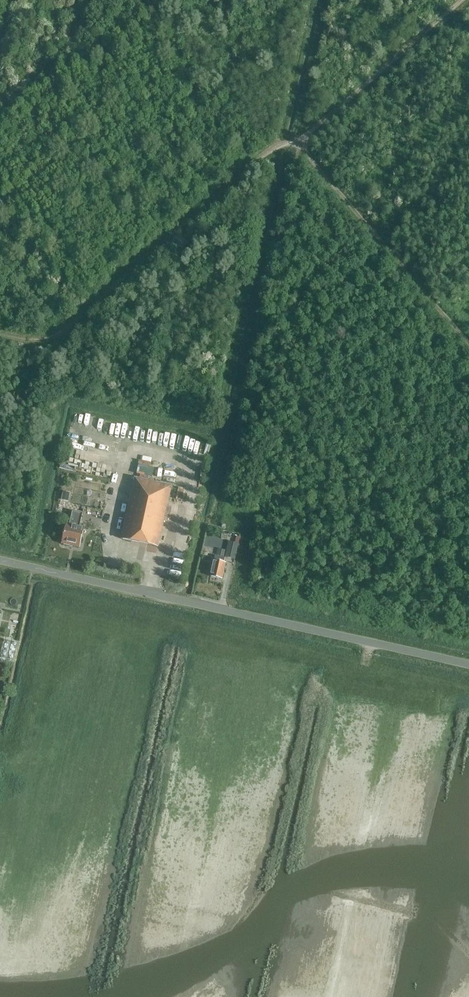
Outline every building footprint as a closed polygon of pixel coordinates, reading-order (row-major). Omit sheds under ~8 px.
[(156,478),(160,467),(151,464),(153,458),(143,455),(137,471),(156,478)] [(162,459),(160,463),(172,467),(173,463),(162,459)] [(158,546),(171,485),(136,478),(123,538),(158,546)] [(80,545),(84,528),(79,527),(83,513),(72,511),(70,523),(67,522),(67,524),(63,542),(80,545)] [(239,543),(240,538),(240,537),(237,536),(235,542),(229,541),(225,557),(235,559),(239,543)] [(215,556),(215,560),(211,576),(222,578),(226,562),(224,562),(225,558),(224,558),(226,550),(218,548),(216,556),(215,556)]
